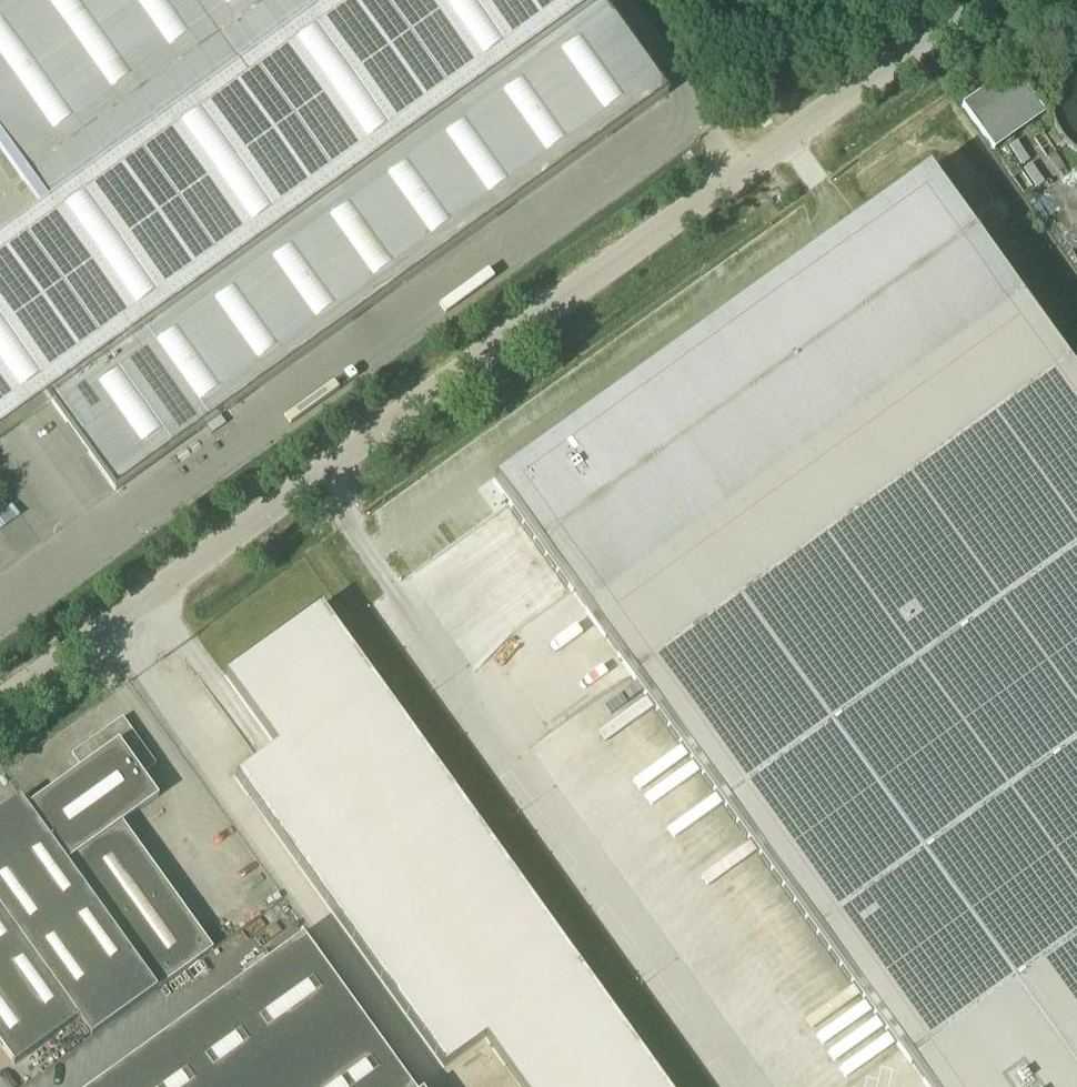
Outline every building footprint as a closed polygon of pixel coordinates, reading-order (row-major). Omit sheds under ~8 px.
[(600,0),(12,0),(0,8),(0,148),(45,211),(0,243),(0,438),(51,402),(115,491),(667,94),(600,0)] [(1031,303),(599,614),(938,1086),(1076,1086),(1076,367),(1031,303)] [(275,747),(233,777),(443,1068),(484,1039),(519,1086),(666,1086),(320,606),(223,675),(275,747)] [(157,989),(212,949),(121,822),(158,797),(141,774),(155,764),(122,718),(71,754),(81,767),(26,807),(157,989)] [(14,1065),(78,1018),(91,1036),(156,989),(19,798),(0,811),(0,1045),(14,1065)] [(300,934),(300,935),(302,937),(93,1086),(410,1086),(300,934)]
